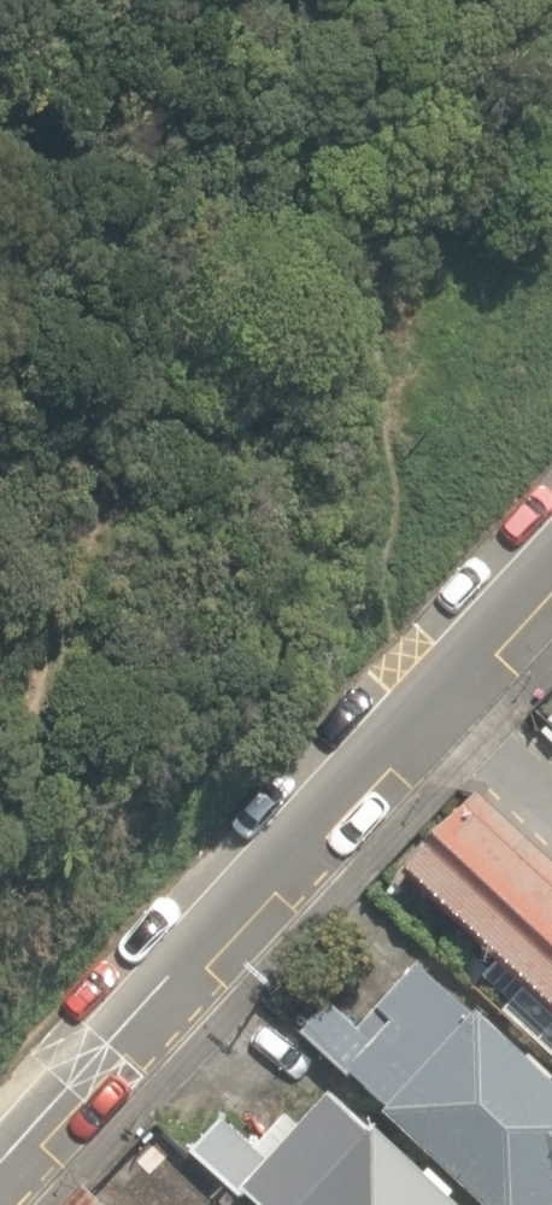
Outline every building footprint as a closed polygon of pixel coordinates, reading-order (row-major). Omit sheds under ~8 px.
[(480,793),(408,870),(551,1004),(551,860),(480,793)] [(384,1114),(482,1204),(551,1204),(551,1073),(532,1055),(529,1058),(479,1013),(476,1016),(420,966),(360,1031),(332,1005),(303,1035),(349,1079),(353,1075),(389,1108),(384,1114)] [(453,1199),(459,1193),(432,1169),(427,1174),(376,1126),(372,1130),(332,1091),(301,1126),(289,1115),(255,1150),(223,1119),(192,1154),(241,1199),(246,1194),(258,1204),(460,1204),(453,1199)] [(88,1187),(72,1204),(106,1204),(88,1187)]
